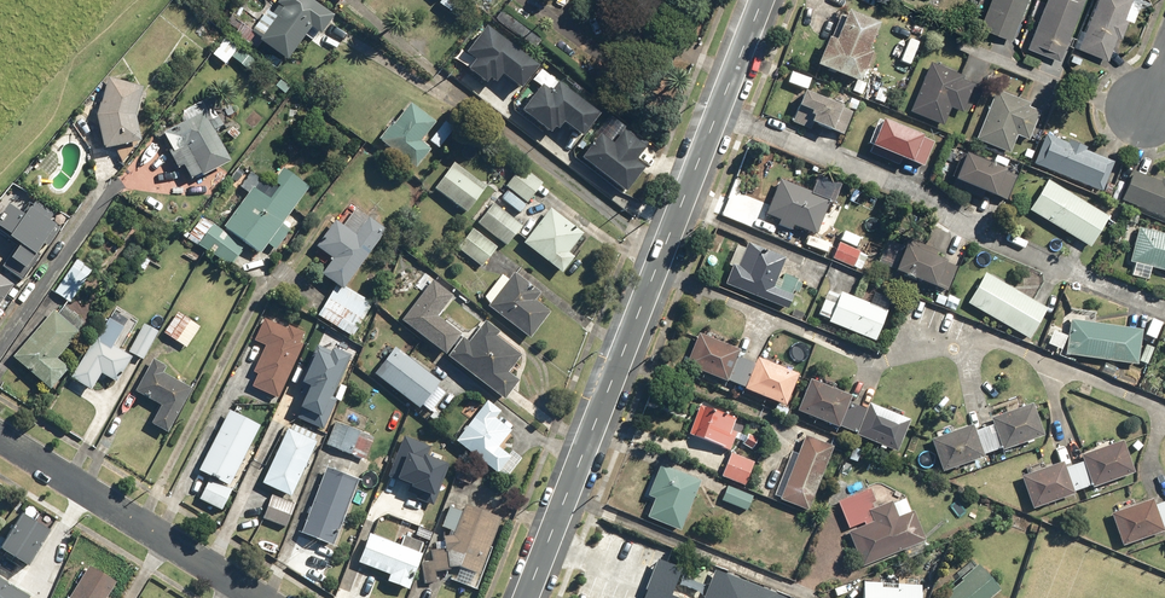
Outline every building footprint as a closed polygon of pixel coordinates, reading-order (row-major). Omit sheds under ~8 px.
[(317,0),(282,0),(274,11),(270,8),(258,26),(247,19),(237,34),(251,43),(257,33),(294,58),(309,36),(316,41),(322,32),(324,33),(337,14),(317,0)] [(977,30),(1009,41),(1024,0),(987,0),(977,30)] [(1025,52),(1055,64),(1080,0),(1046,0),(1025,52)] [(1134,0),(1094,0),(1076,50),(1105,60),(1114,37),(1119,39),(1125,22),(1132,24),(1140,2),(1134,0)] [(505,7),(497,17),(537,49),(545,39),(505,7)] [(874,26),(844,13),(830,46),(820,42),(808,70),(852,89),(866,57),(861,55),(874,26)] [(543,67),(491,24),(468,51),(478,59),(471,66),(491,82),(495,77),(500,81),(508,71),(526,87),(543,67)] [(242,44),(233,55),(258,74),(267,62),(242,44)] [(959,78),(928,65),(908,117),(936,128),(945,108),(960,113),(970,88),(957,83),(959,78)] [(149,84),(111,75),(100,112),(108,147),(145,138),(141,118),(149,84)] [(606,114),(561,79),(554,88),(546,82),(524,110),(553,132),(559,124),(562,127),(568,120),(589,136),(606,114)] [(1028,104),(995,92),(975,142),(1006,154),(1013,137),(1026,142),(1036,115),(1025,111),(1028,104)] [(854,112),(804,94),(798,110),(814,116),(810,127),(828,134),(829,131),(845,136),(854,112)] [(186,122),(168,131),(176,148),(173,149),(182,167),(187,164),(193,177),(205,171),(207,175),(233,162),(217,131),(227,126),(212,97),(181,112),(186,122)] [(437,122),(413,101),(383,136),(418,166),(433,149),(422,139),(437,122)] [(459,128),(449,120),(432,141),(443,149),(459,128)] [(931,144),(876,122),(864,151),(919,174),(931,144)] [(602,131),(584,155),(632,190),(649,167),(640,160),(650,147),(626,129),(617,141),(602,131)] [(1048,137),(1035,167),(1098,194),(1112,164),(1048,137)] [(1013,180),(957,158),(956,160),(947,156),(937,183),(987,203),(989,197),(1004,203),(1013,180)] [(546,181),(522,163),(505,185),(510,189),(529,203),(546,181)] [(453,165),(434,190),(468,214),(486,189),(453,165)] [(251,193),(227,229),(216,221),(200,244),(235,268),(250,244),(264,253),(271,243),(280,249),(293,228),(285,223),(311,186),(283,167),(271,185),(252,172),(242,186),(251,193)] [(1119,203),(1164,223),(1164,184),(1158,181),(1156,184),(1131,174),(1119,203)] [(1046,181),(1026,213),(1087,251),(1107,219),(1046,181)] [(825,204),(777,183),(762,217),(775,222),(773,227),(791,235),(793,231),(810,239),(825,204)] [(529,203),(510,189),(503,197),(522,212),(529,203)] [(14,203),(0,222),(0,225),(21,239),(3,265),(24,280),(62,226),(52,219),(57,212),(38,199),(28,213),(14,203)] [(349,286),(390,228),(352,202),(346,209),(351,213),(343,224),(336,219),(318,245),(336,258),(325,273),(340,283),(320,311),(354,336),(376,305),(349,286)] [(525,227),(495,204),(480,224),(509,247),(525,227)] [(586,234),(553,207),(527,239),(565,270),(576,257),(571,252),(586,234)] [(499,247),(474,226),(457,247),(482,267),(499,247)] [(1134,231),(1128,263),(1132,264),(1129,279),(1145,282),(1147,269),(1164,272),(1164,240),(1163,239),(1164,230),(1152,228),(1151,234),(1134,231)] [(864,257),(838,243),(830,260),(856,273),(864,257)] [(726,266),(730,268),(721,289),(780,316),(790,293),(797,296),(801,287),(782,278),(779,285),(772,282),(782,261),(745,244),(742,252),(734,248),(726,266)] [(944,292),(952,268),(934,262),(937,253),(918,247),(915,256),(899,251),(897,257),(887,254),(883,268),(890,270),(887,280),(929,294),(931,288),(944,292)] [(96,268),(81,258),(57,291),(73,302),(96,268)] [(7,293),(16,299),(21,291),(14,287),(17,283),(0,271),(0,304),(7,293)] [(512,280),(505,274),(484,299),(532,338),(553,312),(538,300),(544,293),(519,272),(512,280)] [(982,274),(963,304),(1024,341),(1043,311),(982,274)] [(416,287),(424,293),(404,321),(449,353),(463,334),(439,316),(456,293),(435,278),(433,281),(425,275),(416,287)] [(883,315),(837,295),(835,300),(824,296),(815,317),(827,322),(825,327),(869,347),(883,315)] [(58,309),(16,355),(53,388),(72,367),(60,357),(83,331),(58,309)] [(181,310),(166,331),(188,347),(203,326),(181,310)] [(109,315),(73,375),(95,388),(104,372),(119,381),(135,355),(116,344),(126,326),(109,315)] [(290,327),(267,317),(256,340),(267,346),(255,372),(259,374),(254,386),(280,398),(304,346),(301,344),(307,331),(291,324),(290,327)] [(1162,323),(1152,318),(1142,337),(1152,342),(1162,323)] [(487,319),(472,340),(463,334),(449,353),(508,396),(522,377),(513,370),(524,353),(499,335),(502,330),(487,319)] [(161,330),(146,323),(131,351),(146,359),(161,330)] [(1067,324),(1063,357),(1135,365),(1138,333),(1067,324)] [(1058,351),(1064,339),(1051,332),(1044,345),(1058,351)] [(730,379),(738,382),(747,358),(740,356),(742,349),(702,333),(689,365),(730,381),(730,379)] [(317,338),(303,367),(308,369),(303,380),(314,385),(299,417),(326,430),(339,401),(334,398),(354,355),(317,338)] [(398,345),(377,372),(423,407),(425,403),(434,410),(447,392),(439,386),(443,381),(398,345)] [(1151,349),(1142,347),(1137,364),(1146,367),(1151,349)] [(757,363),(747,358),(738,382),(749,386),(748,388),(788,405),(801,372),(760,355),(757,363)] [(155,359),(139,390),(164,404),(153,422),(172,432),(196,388),(165,371),(168,366),(155,359)] [(841,424),(850,428),(860,406),(850,402),(853,396),(813,378),(800,409),(840,426),(841,424)] [(489,399),(459,440),(500,472),(501,470),(510,476),(524,456),(514,449),(511,454),(502,447),(515,429),(499,417),(504,409),(489,399)] [(697,402),(686,429),(731,448),(739,430),(734,428),(738,418),(697,402)] [(995,424),(984,428),(992,450),(1004,446),(1005,449),(1048,434),(1036,402),(992,417),(995,424)] [(870,411),(860,406),(850,428),(859,432),(858,434),(900,451),(913,420),(873,403),(870,411)] [(233,408),(202,468),(214,474),(201,498),(224,509),(235,488),(232,486),(264,424),(233,408)] [(291,428),(265,482),(294,496),(320,441),(316,439),(321,429),(301,420),(295,430),(291,428)] [(985,453),(992,450),(984,428),(978,430),(975,422),(933,438),(945,471),(986,456),(985,453)] [(375,435),(349,425),(348,428),(336,424),(328,446),(336,449),(304,531),(335,543),(375,435)] [(387,474),(432,490),(443,459),(422,451),(425,443),(401,434),(387,474)] [(801,453),(796,451),(777,497),(811,510),(837,446),(809,434),(801,453)] [(1086,461),(1076,464),(1084,488),(1087,499),(1098,495),(1095,487),(1137,473),(1126,440),(1084,454),(1086,461)] [(865,449),(856,445),(850,460),(860,463),(865,449)] [(758,460),(732,451),(723,476),(749,485),(758,460)] [(1076,490),(1084,488),(1076,464),(1068,467),(1066,460),(1044,468),(1042,463),(1027,468),(1029,475),(1024,477),(1034,508),(1078,494),(1076,490)] [(664,462),(650,494),(657,498),(650,516),(683,531),(705,480),(664,462)] [(479,470),(465,464),(458,479),(472,485),(479,470)] [(755,496),(730,485),(723,501),(748,511),(755,496)] [(872,487),(839,500),(850,527),(865,521),(866,523),(849,530),(864,565),(906,548),(910,557),(928,550),(924,541),(928,539),(916,509),(912,510),(907,497),(894,502),(892,499),(879,505),(872,487)] [(297,506),(274,495),(264,517),(287,528),(297,506)] [(1164,501),(1158,504),(1155,497),(1113,513),(1125,546),(1164,531),(1164,503),(1164,501)] [(452,505),(443,525),(453,529),(446,546),(434,547),(435,561),(424,562),(426,582),(439,581),(438,570),(454,569),(454,566),(466,565),(461,576),(474,583),(479,572),(482,574),(507,519),(469,502),(465,511),(452,505)] [(21,511),(0,546),(28,563),(49,528),(21,511)] [(402,543),(372,532),(361,562),(392,574),(390,580),(410,588),(416,574),(419,575),(426,554),(421,552),(425,541),(405,534),(402,543)] [(940,597),(990,597),(1003,587),(981,562),(940,597)] [(71,597),(109,597),(120,581),(92,564),(71,597)] [(655,564),(642,597),(675,597),(684,575),(664,568),(655,564)] [(7,597),(27,597),(31,593),(0,574),(0,594),(7,597)] [(866,578),(864,597),(923,597),(925,583),(866,578)] [(716,581),(710,597),(761,597),(716,581)]
